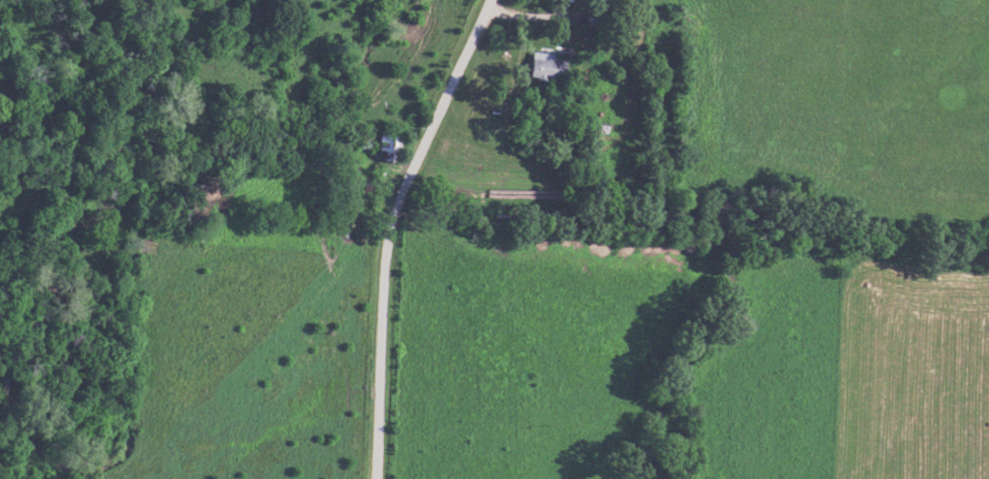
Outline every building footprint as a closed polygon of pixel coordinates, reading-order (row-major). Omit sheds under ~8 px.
[(552,61),(552,54),(530,53),(530,80),(565,80),(565,61),(552,61)] [(402,162),(403,136),(380,135),(379,162),(402,162)]
